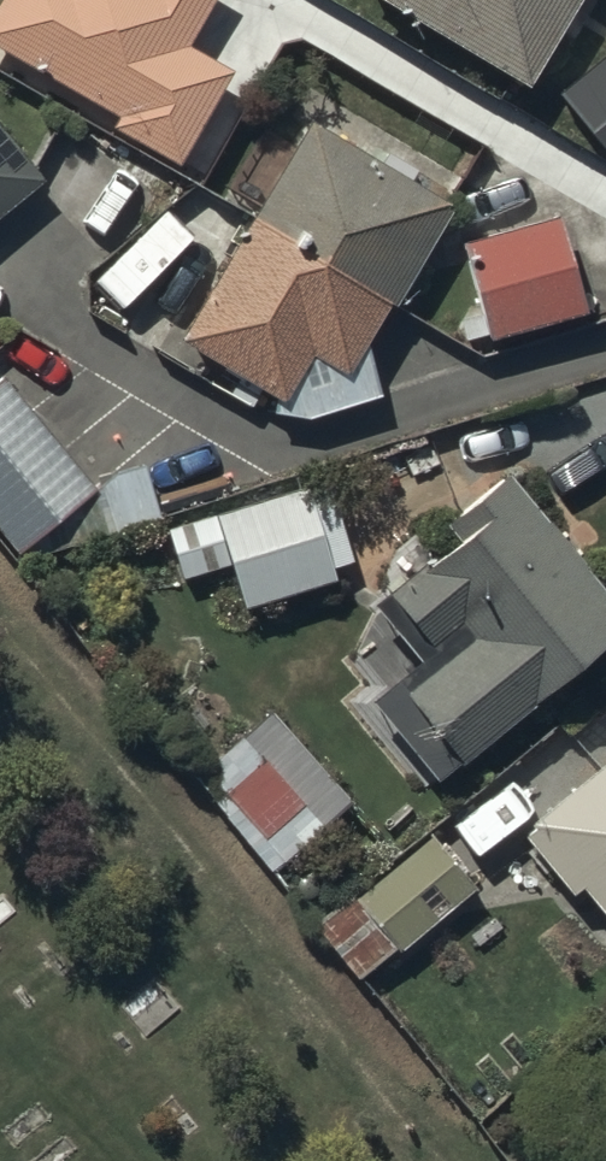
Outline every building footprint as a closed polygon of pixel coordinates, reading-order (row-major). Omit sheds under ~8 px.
[(185,40),(208,0),(0,0),(0,46),(115,111),(108,123),(176,161),(230,66),(185,40)] [(523,80),(571,0),(388,0),(523,80)] [(555,90),(605,151),(605,47),(555,90)] [(306,115),(247,214),(388,298),(392,300),(451,200),(306,115)] [(0,124),(0,212),(43,177),(0,124)] [(553,211),(459,238),(487,336),(581,309),(553,211)] [(247,214),(176,333),(280,396),(308,350),(344,371),(388,298),(247,214)] [(0,377),(0,532),(13,548),(90,484),(0,377)] [(455,755),(605,633),(605,593),(502,466),(440,517),(454,534),(372,601),(416,655),(390,677),(455,755)] [(212,510),(241,604),(333,576),(304,482),(212,510)] [(246,729),(192,773),(267,866),(322,823),(246,729)] [(569,890),(577,883),(605,918),(605,751),(526,817),(533,825),(523,834),(569,890)] [(398,949),(473,886),(428,833),(353,895),(398,949)]
